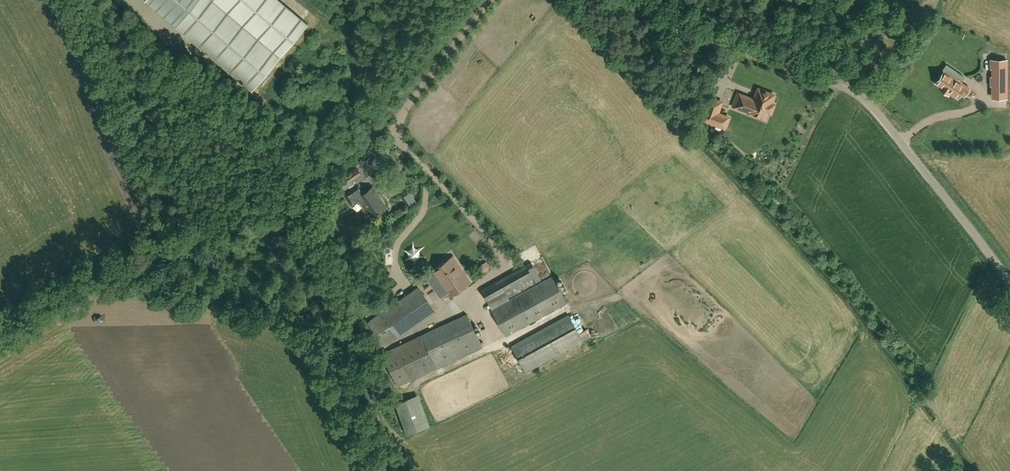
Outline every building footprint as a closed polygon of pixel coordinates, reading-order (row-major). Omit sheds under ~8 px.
[(145,0),(252,90),(308,24),(279,0),(146,0),(145,0)] [(991,85),(993,85),(1007,85),(1007,60),(991,60),(991,69),(993,69),(993,76),(991,76),(991,85)] [(951,75),(955,70),(947,65),(943,70),(944,71),(936,83),(940,86),(939,88),(949,94),(950,93),(957,98),(960,93),(964,95),(969,88),(951,75)] [(764,119),(767,112),(771,113),(774,104),(771,103),(774,94),(758,88),(754,99),(738,93),(733,106),(749,112),(749,113),(764,119)] [(700,118),(722,126),(726,116),(704,107),(700,118)] [(347,190),(347,191),(352,198),(357,194),(372,217),(387,207),(373,187),(365,192),(359,183),(356,179),(363,175),(358,168),(344,177),(345,178),(339,185),(343,193),(347,190)] [(415,206),(421,201),(414,193),(408,197),(415,206)] [(432,271),(433,272),(426,277),(433,285),(435,284),(437,287),(436,288),(441,295),(447,291),(450,296),(471,282),(453,256),(432,271)] [(506,291),(509,297),(536,282),(527,264),(482,290),(488,301),(506,291)] [(552,266),(542,267),(543,275),(553,275),(552,266)] [(506,335),(567,302),(553,277),(492,310),(506,335)] [(418,287),(367,322),(385,347),(435,312),(418,287)] [(383,352),(398,386),(482,347),(467,314),(383,352)] [(512,345),(526,371),(584,340),(569,314),(512,345)] [(429,425),(418,395),(395,403),(406,433),(429,425)]
